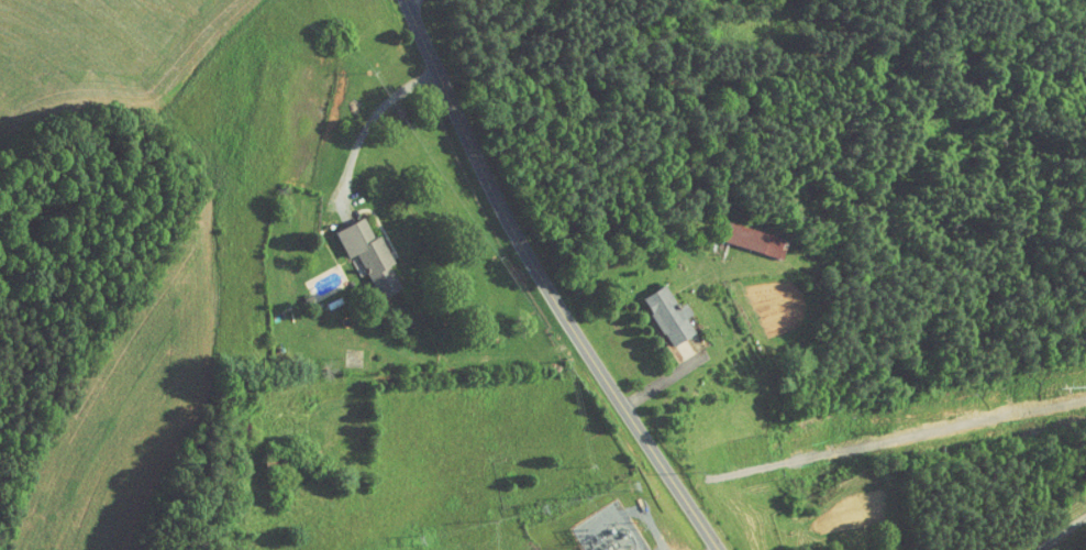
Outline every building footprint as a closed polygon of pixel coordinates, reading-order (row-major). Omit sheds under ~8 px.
[(767,253),(774,234),(714,213),(707,233),(767,253)] [(335,233),(358,220),(368,237),(377,231),(392,260),(384,264),(397,288),(380,297),(355,252),(347,255),(335,233)] [(639,299),(658,286),(673,308),(680,304),(686,314),(681,317),(691,333),(669,346),(639,299)] [(231,422),(232,440),(246,439),(245,422),(231,422)]
